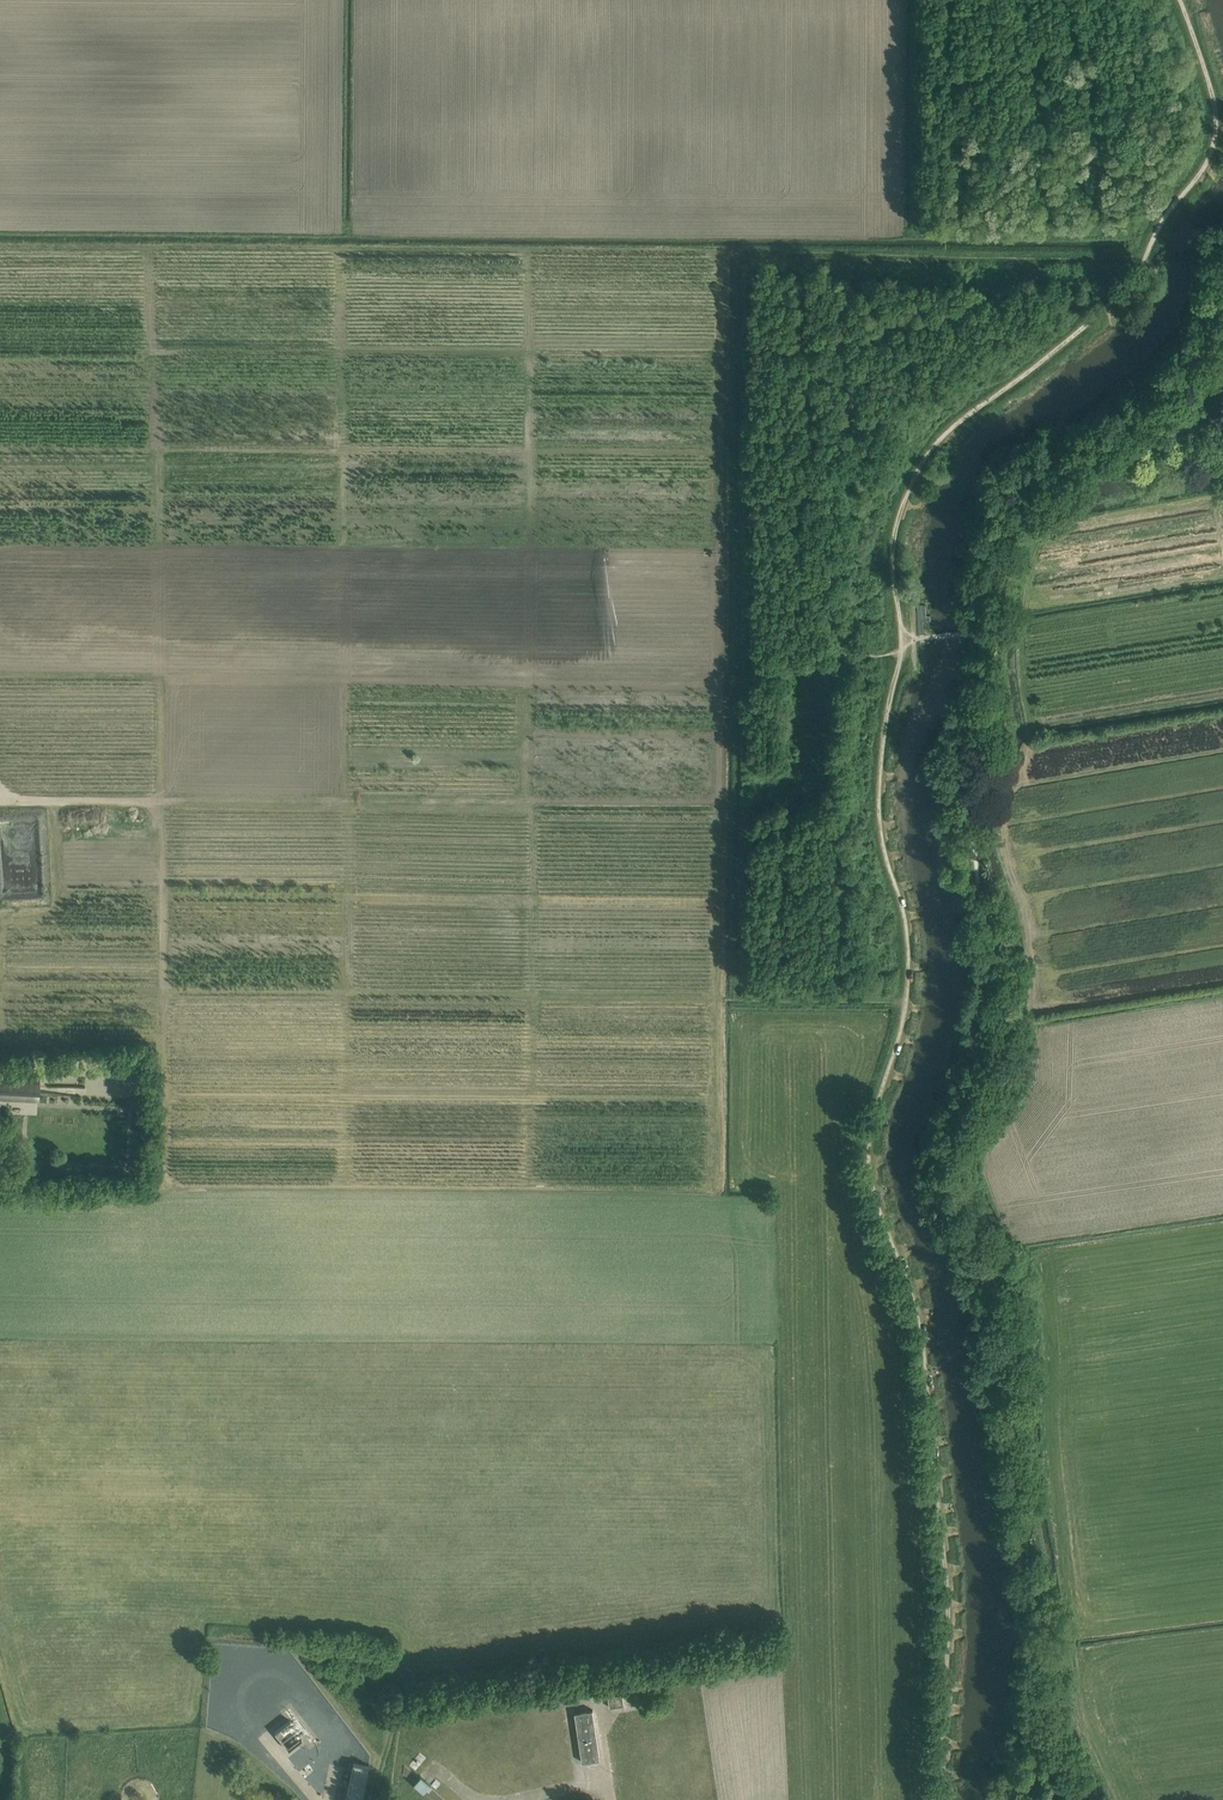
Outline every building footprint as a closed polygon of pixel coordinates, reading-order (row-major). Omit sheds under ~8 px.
[(38,1098),(38,1094),(39,1085),(39,1079),(0,1077),(0,1096),(38,1098)] [(624,1705),(622,1693),(608,1695),(610,1707),(624,1705)] [(601,1759),(593,1710),(575,1713),(583,1762),(601,1759)] [(367,1778),(369,1765),(353,1762),(346,1799),(362,1799),(367,1778)] [(430,1784),(420,1776),(414,1783),(423,1791),(430,1784)]
